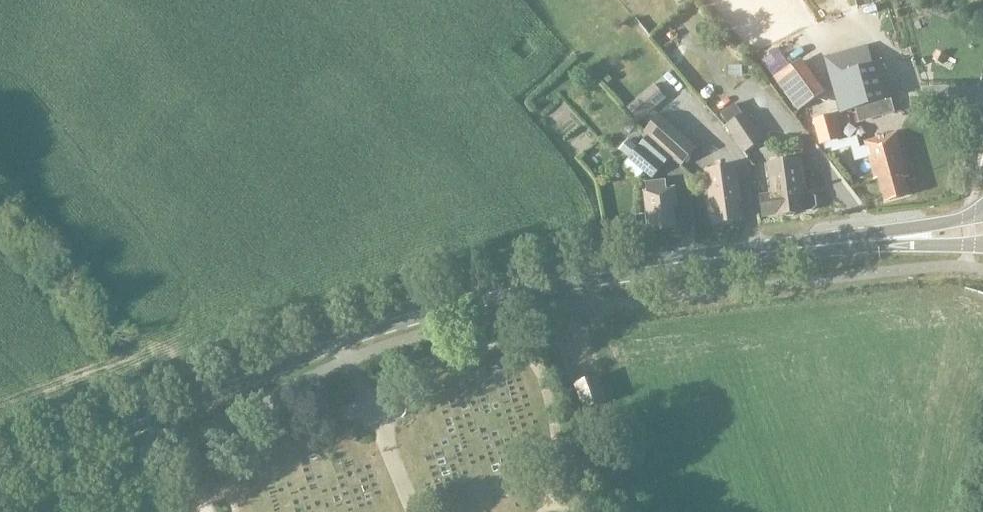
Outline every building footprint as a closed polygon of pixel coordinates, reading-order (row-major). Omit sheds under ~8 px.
[(867,46),(822,58),(838,113),(891,99),(881,62),(872,64),(867,46)] [(823,92),(800,59),(774,79),(797,111),(823,92)] [(635,114),(663,96),(654,83),(626,101),(635,114)] [(763,141),(743,112),(723,126),(744,155),(763,141)] [(642,133),(646,137),(669,158),(681,168),(696,150),(658,115),(642,133)] [(833,115),(813,120),(819,143),(822,142),(824,149),(829,148),(830,151),(851,146),(854,160),(866,157),(873,180),(877,178),(884,202),(907,196),(903,178),(906,177),(900,155),(894,134),(862,143),(863,146),(857,147),(854,137),(836,141),(835,139),(839,138),(833,115)] [(669,158),(646,137),(627,159),(651,181),(663,166),(662,166),(669,158)] [(802,212),(812,210),(816,206),(815,197),(810,194),(799,195),(798,189),(802,188),(797,158),(768,163),(773,195),(760,197),(763,218),(775,216),(775,217),(802,212)] [(735,168),(705,171),(711,225),(738,222),(735,199),(739,198),(735,168)] [(646,193),(644,193),(649,232),(675,229),(673,206),(676,205),(674,189),(666,190),(664,181),(645,184),(646,193)] [(586,408),(606,399),(597,377),(576,386),(586,408)]
